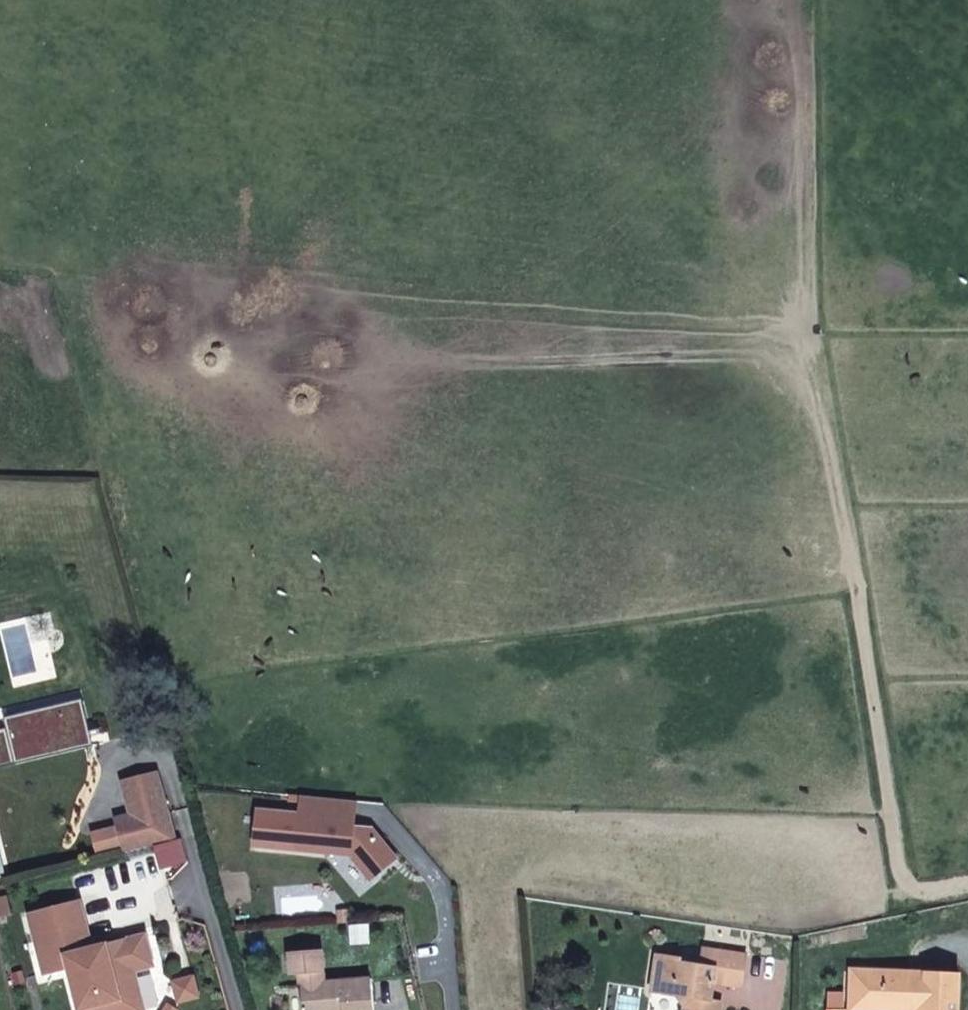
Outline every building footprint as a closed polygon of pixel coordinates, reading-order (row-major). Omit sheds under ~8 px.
[(127,852),(180,838),(164,777),(131,785),(139,816),(120,821),(127,852)] [(302,795),(297,849),(351,854),(371,879),(397,858),(381,839),(371,838),(372,828),(355,826),(357,801),(302,795)] [(30,915),(45,973),(70,966),(84,1009),(136,1009),(142,1008),(132,970),(152,965),(144,936),(91,949),(79,902),(30,915)] [(350,909),(339,910),(340,922),(351,921),(350,909)] [(704,948),(702,964),(681,961),(682,957),(657,954),(652,991),(676,995),(685,1005),(684,1009),(720,1009),(722,1000),(712,999),(714,982),(743,985),(747,954),(704,948)] [(372,978),(325,982),(322,949),(291,952),(292,974),(301,973),(302,983),(304,1009),(374,1009),(372,978)] [(852,970),(851,1009),(855,1009),(871,1009),(871,1008),(908,1009),(958,1009),(960,975),(852,970)]
